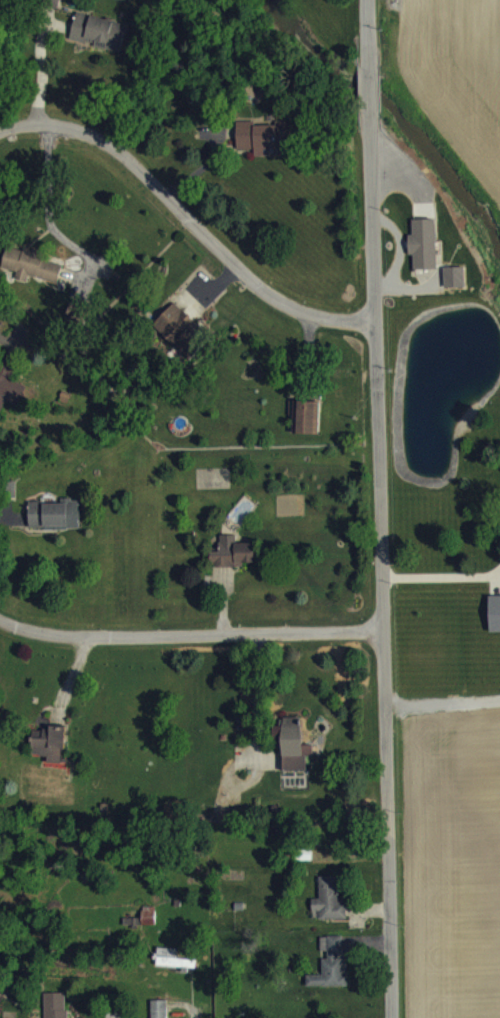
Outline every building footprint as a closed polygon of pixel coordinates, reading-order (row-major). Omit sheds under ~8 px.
[(45,17),(57,20),(62,3),(49,0),(45,17)] [(127,37),(76,23),(69,51),(120,64),(127,37)] [(254,168),(277,168),(277,161),(286,161),(286,133),(276,133),(276,137),(254,137),(254,133),(236,134),(237,161),(254,161),(254,168)] [(437,281),(436,231),(412,231),(413,246),(408,246),(409,267),(413,267),(414,281),(437,281)] [(58,294),(63,272),(5,259),(0,280),(16,283),(14,291),(26,294),(27,287),(58,294)] [(445,300),(465,299),(464,279),(444,279),(445,300)] [(169,355),(175,350),(190,369),(209,355),(178,314),(152,334),(169,355)] [(1,422),(5,413),(17,418),(26,398),(11,392),(15,383),(15,377),(4,372),(0,372),(0,422),(1,422)] [(288,427),(293,427),(292,445),(319,446),(320,413),(288,413),(288,427)] [(28,515),(29,540),(80,539),(79,511),(60,511),(60,514),(28,515)] [(236,555),(236,547),(220,547),(220,563),(210,564),(210,579),(244,579),(244,575),(256,575),(255,555),(236,555)] [(488,608),(489,644),(499,644),(499,608),(488,608)] [(282,783),(307,783),(307,758),(302,758),(301,729),(283,730),(283,738),(272,738),(272,751),(282,751),(282,783)] [(65,740),(32,739),(32,768),(47,768),(47,774),(64,775),(65,740)] [(346,931),(346,912),(338,912),(338,888),(319,889),(319,911),(312,911),(312,924),(320,924),(320,931),(346,931)] [(155,918),(141,919),(142,938),(155,937),(155,918)] [(122,939),(141,938),(141,930),(122,930),(122,939)] [(306,999),(347,998),(347,968),(343,969),(342,948),(320,949),(320,964),(327,963),(327,971),(322,971),(322,987),(306,987),(306,999)] [(195,972),(177,971),(177,960),(157,960),(156,978),(195,979),(195,972)] [(68,1005),(43,1005),(44,1017),(68,1017),(68,1005)]
